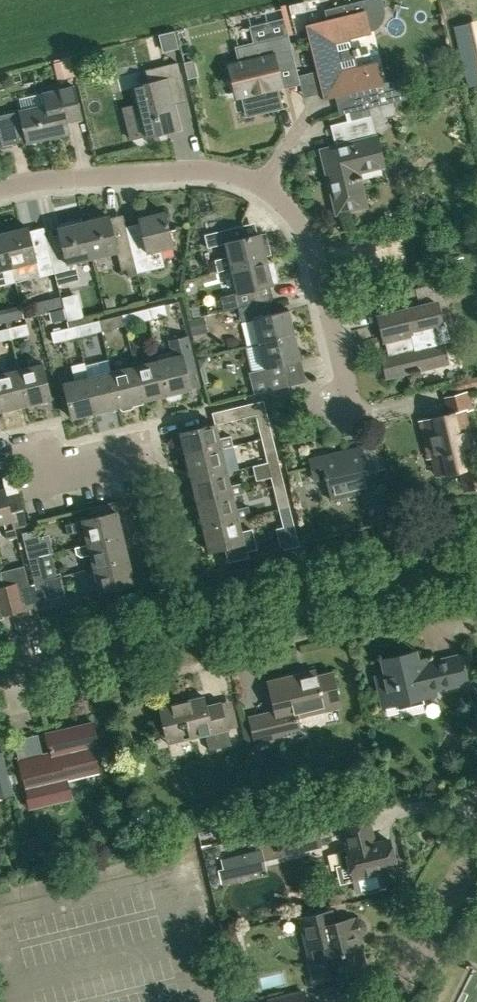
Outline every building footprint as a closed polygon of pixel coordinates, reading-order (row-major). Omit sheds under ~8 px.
[(327,19),(306,24),(324,98),(341,94),(346,113),(392,102),(407,98),(405,93),(404,90),(404,89),(403,87),(401,85),(400,85),(398,83),(396,82),(394,82),(392,81),(382,83),(377,61),(341,70),(334,41),(370,32),(370,31),(372,30),(375,29),(377,27),(379,25),(380,24),(382,22),(383,20),(383,18),(384,16),(385,13),(385,10),(384,7),(382,0),(361,0),(324,9),(327,19)] [(455,24),(469,86),(476,84),(476,20),(455,24)] [(174,31),(158,35),(161,48),(177,45),(174,31)] [(277,87),(281,86),(277,68),(295,64),(288,35),(236,47),(240,62),(233,64),(240,95),(242,95),(247,115),(282,107),(277,87)] [(75,75),(71,59),(54,63),(57,79),(75,75)] [(137,103),(122,107),(129,139),(145,135),(179,127),(173,104),(172,100),(187,96),(178,61),(143,70),(146,84),(133,87),(137,103)] [(185,63),(188,78),(197,76),(194,61),(185,63)] [(12,146),(12,143),(22,141),(22,138),(26,137),(27,142),(33,141),(68,132),(65,117),(80,114),(74,85),(42,92),(42,93),(19,99),(22,111),(16,113),(15,111),(0,114),(0,148),(12,146)] [(359,173),(384,167),(376,131),(372,116),(348,121),(353,141),(320,149),(336,214),(367,206),(359,173)] [(128,236),(135,265),(137,272),(165,265),(161,249),(172,246),(164,211),(139,217),(143,233),(128,236)] [(109,216),(83,222),(92,258),(117,252),(121,269),(135,265),(128,236),(128,234),(114,237),(109,216)] [(63,250),(50,253),(55,272),(58,285),(79,280),(75,262),(92,258),(83,222),(58,228),(63,250)] [(7,227),(4,232),(15,278),(39,273),(39,275),(55,272),(50,253),(48,247),(34,250),(28,226),(22,228),(18,224),(7,227)] [(237,226),(205,234),(208,247),(226,242),(229,255),(214,259),(217,270),(267,258),(264,248),(269,246),(266,232),(261,234),(261,233),(240,238),(237,226)] [(4,232),(0,233),(0,282),(15,278),(4,232)] [(267,258),(217,270),(218,271),(232,267),(238,292),(220,296),(224,310),(238,306),(256,303),(252,288),(273,283),(267,258)] [(431,285),(415,289),(417,295),(417,297),(433,294),(431,285)] [(66,295),(65,318),(81,318),(82,296),(66,295)] [(55,310),(63,308),(60,296),(53,298),(55,310)] [(256,303),(238,306),(241,321),(253,318),(258,342),(295,333),(289,309),(272,313),(268,300),(256,303)] [(164,303),(145,308),(148,319),(167,314),(164,303)] [(437,303),(378,317),(383,336),(388,334),(393,354),(382,357),(386,376),(447,362),(442,342),(433,344),(428,325),(441,322),(437,303)] [(190,308),(193,318),(199,316),(197,306),(190,308)] [(21,308),(12,310),(14,318),(23,315),(21,308)] [(143,320),(140,309),(122,314),(125,325),(143,320)] [(120,326),(117,315),(98,319),(101,330),(120,326)] [(204,316),(189,319),(193,335),(208,332),(204,316)] [(96,331),(94,320),(75,325),(78,336),(96,331)] [(8,327),(11,337),(30,333),(27,323),(8,327)] [(72,337),(69,326),(52,331),(54,341),(72,337)] [(295,333),(258,342),(265,368),(249,371),(255,393),(289,384),(284,364),(301,360),(295,333)] [(187,336),(169,340),(172,350),(157,354),(158,359),(166,394),(167,394),(168,397),(170,398),(178,396),(180,394),(179,391),(190,389),(190,386),(199,384),(187,336)] [(199,358),(197,358),(200,368),(201,368),(205,367),(208,361),(207,356),(199,358)] [(158,359),(134,365),(143,400),(166,394),(158,359)] [(71,366),(75,380),(64,382),(72,417),(96,411),(88,376),(84,362),(71,366)] [(42,363),(18,369),(27,404),(50,398),(42,363)] [(132,408),(133,405),(133,402),(143,400),(134,365),(111,371),(119,406),(120,405),(121,408),(123,410),(132,408)] [(18,369),(0,373),(0,396),(3,409),(27,404),(18,369)] [(96,411),(119,406),(111,371),(88,376),(96,411)] [(443,397),(447,415),(420,421),(426,449),(431,448),(438,474),(459,469),(464,489),(476,486),(476,463),(476,464),(464,411),(473,409),(469,391),(443,397)] [(264,400),(237,406),(239,418),(256,414),(261,432),(271,429),(264,400)] [(216,424),(181,432),(187,456),(222,447),(233,445),(231,436),(220,438),(216,424)] [(266,456),(277,453),(272,435),(262,438),(266,456)] [(346,449),(337,451),(310,457),(315,480),(327,478),(332,499),(371,490),(361,446),(346,449)] [(222,447),(187,456),(192,479),(228,471),(222,447)] [(272,479),(282,477),(278,459),(268,461),(272,479)] [(233,494),(245,492),(242,482),(231,485),(228,471),(192,479),(198,503),(233,494)] [(278,503),(288,501),(284,482),(273,485),(278,503)] [(3,522),(7,539),(17,536),(15,527),(26,525),(18,492),(7,495),(5,487),(0,489),(0,523),(3,522)] [(245,492),(233,494),(198,503),(204,526),(239,518),(250,515),(248,506),(237,509),(234,495),(245,493),(245,492)] [(82,520),(81,521),(65,524),(68,534),(84,531),(88,544),(123,536),(127,535),(124,522),(120,523),(115,502),(89,508),(92,518),(82,520)] [(283,527),(294,524),(289,506),(279,508),(283,527)] [(250,515),(239,518),(204,526),(209,551),(226,547),(229,561),(248,556),(247,550),(257,548),(252,529),(242,532),(239,519),(251,516),(250,515)] [(88,544),(75,548),(76,554),(81,557),(90,554),(93,567),(129,559),(123,536),(88,544)] [(35,537),(24,540),(29,558),(39,556),(35,537)] [(129,559),(93,567),(99,592),(135,583),(129,559)] [(41,561),(30,564),(35,582),(45,579),(41,561)] [(23,611),(17,588),(16,583),(0,587),(0,606),(2,616),(23,611)] [(51,604),(46,585),(31,589),(30,585),(17,588),(23,611),(51,604)] [(386,674),(376,677),(384,707),(436,695),(435,690),(468,682),(461,655),(429,663),(427,658),(418,660),(416,651),(383,659),(386,674)] [(302,673),(268,681),(276,714),(251,720),(257,746),(303,735),(298,715),(341,705),(333,672),(303,680),(302,673)] [(228,729),(222,703),(208,706),(206,696),(160,707),(168,738),(183,735),(184,739),(205,734),(209,749),(231,744),(227,729),(228,729)] [(52,753),(20,761),(26,788),(25,789),(27,797),(25,798),(29,809),(72,799),(67,778),(100,771),(94,746),(100,745),(94,722),(48,734),(52,753)] [(2,752),(0,752),(0,797),(13,794),(2,752)] [(281,857),(321,847),(315,822),(275,832),(281,857)] [(370,824),(345,830),(339,831),(341,840),(347,839),(350,851),(343,853),(340,857),(342,866),(347,869),(351,868),(357,894),(383,887),(380,872),(396,869),(390,842),(375,845),(370,824)] [(227,879),(250,874),(245,852),(220,858),(222,868),(217,869),(221,883),(228,881),(227,879)] [(324,920),(323,915),(301,920),(315,979),(326,976),(327,979),(330,978),(339,976),(340,979),(341,983),(344,985),(348,987),(352,986),(355,983),(357,979),(356,975),(355,972),(364,970),(357,938),(360,937),(364,935),(365,931),(365,927),(363,924),(360,921),(357,921),(353,922),(351,913),(324,920)] [(266,998),(267,1001),(308,1001),(305,989),(266,998)]
